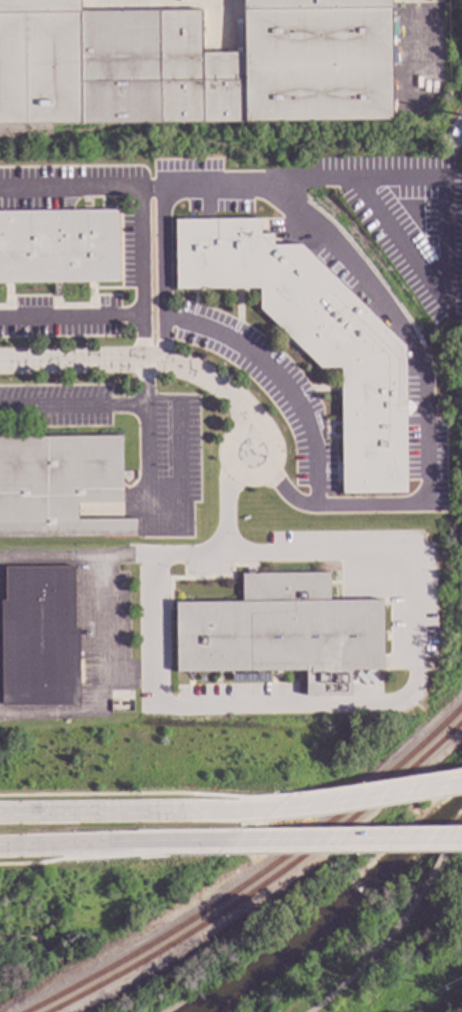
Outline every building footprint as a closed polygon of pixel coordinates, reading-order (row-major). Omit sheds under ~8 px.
[(243,54),(242,0),(389,0),(391,121),(0,126),(0,0),(78,0),(78,13),(199,11),(200,54),(243,54)] [(116,285),(0,286),(0,213),(115,212),(116,285)] [(258,236),(271,236),(271,246),(299,246),(403,349),(404,495),(340,495),(340,370),(317,370),(257,311),(257,290),(173,292),(172,221),(257,220),(258,236)] [(135,537),(0,539),(0,434),(20,434),(20,438),(120,437),(121,504),(76,504),(76,521),(135,520),(135,537)] [(73,628),(77,628),(78,706),(0,707),(0,603),(3,603),(3,568),(72,568),(73,628)] [(328,603),(380,603),(381,672),(349,672),(349,697),(303,698),(303,672),(173,673),(173,605),(240,604),(240,575),(328,575),(328,603)]
